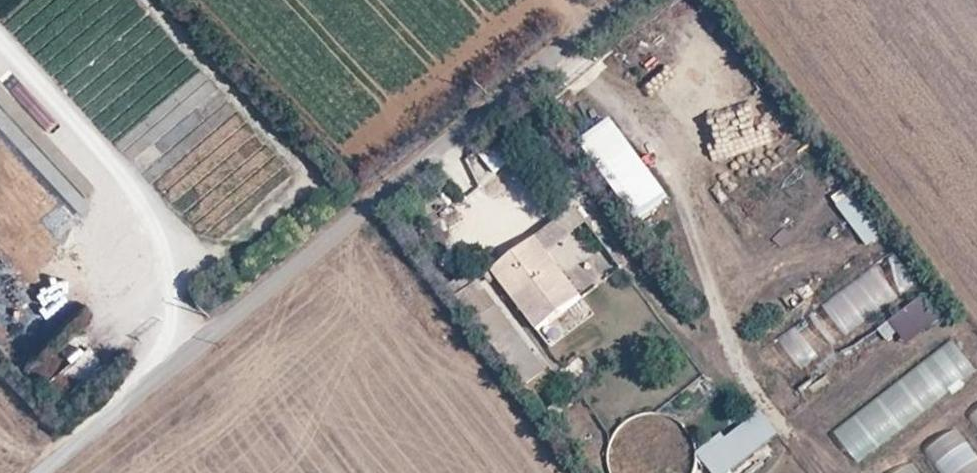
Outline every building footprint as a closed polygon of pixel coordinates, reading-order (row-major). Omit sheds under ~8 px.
[(37,124),(0,85),(0,125),(17,143),(37,124)] [(641,217),(671,195),(611,114),(581,136),(641,217)] [(499,171),(513,151),(493,138),(480,158),(499,171)] [(889,222),(857,182),(835,199),(866,240),(889,222)] [(494,269),(539,325),(580,293),(536,237),(494,269)] [(900,254),(763,339),(784,372),(921,287),(900,254)] [(924,295),(893,318),(911,343),(943,319),(924,295)] [(834,430),(859,463),(976,371),(976,369),(952,338),(834,430)] [(61,393),(80,377),(69,365),(50,380),(61,393)] [(723,431),(697,450),(714,472),(724,472),(779,433),(762,410),(726,436),(723,431)] [(976,459),(976,456),(958,426),(925,448),(941,472),(955,472),(976,459)] [(895,472),(921,472),(911,460),(895,472)]
